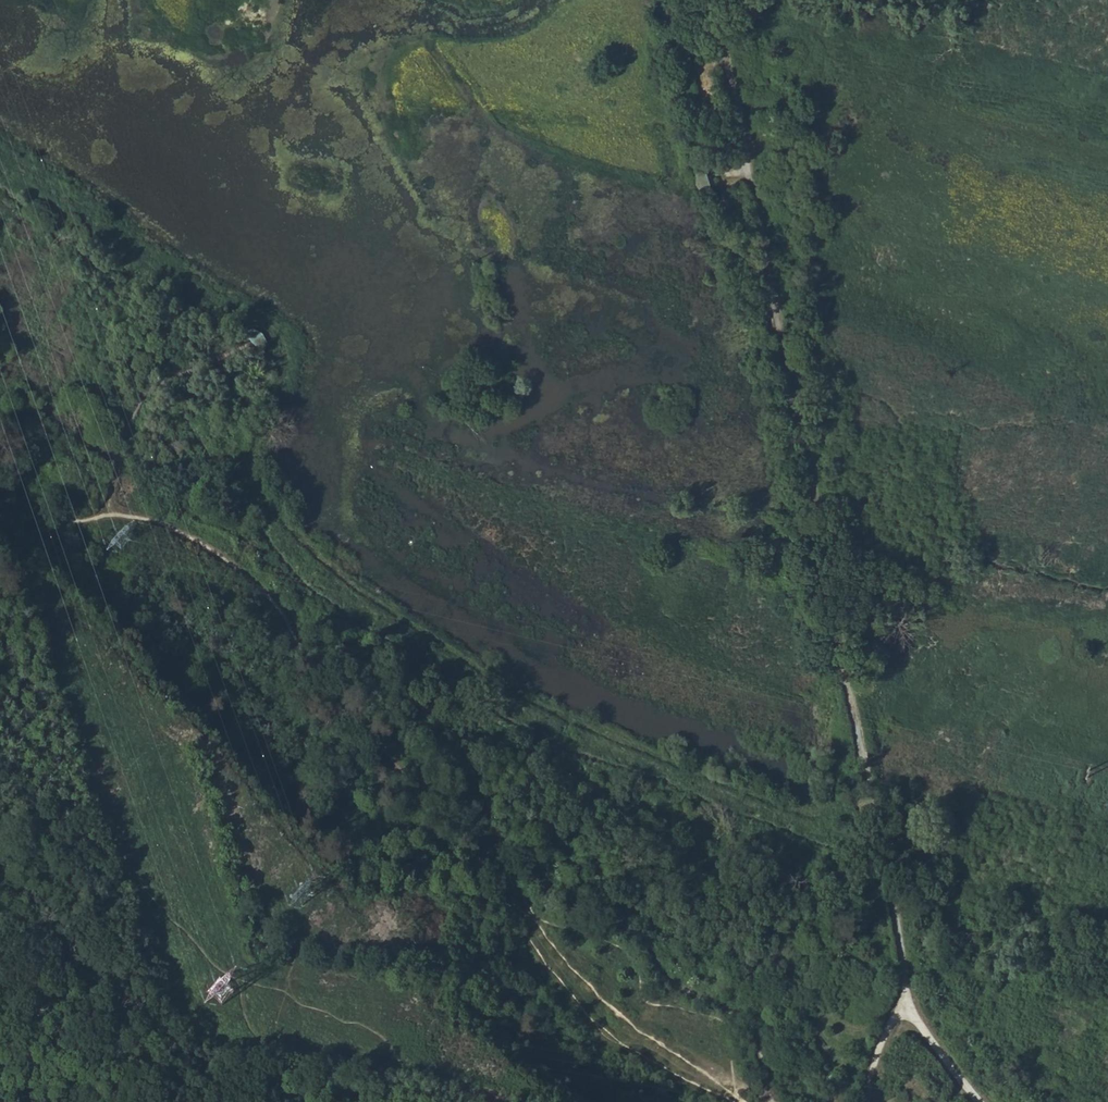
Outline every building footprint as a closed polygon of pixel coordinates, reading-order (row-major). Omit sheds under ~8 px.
[(708,176),(705,165),(696,173),(697,183),(710,204),(715,203),(708,176)]
